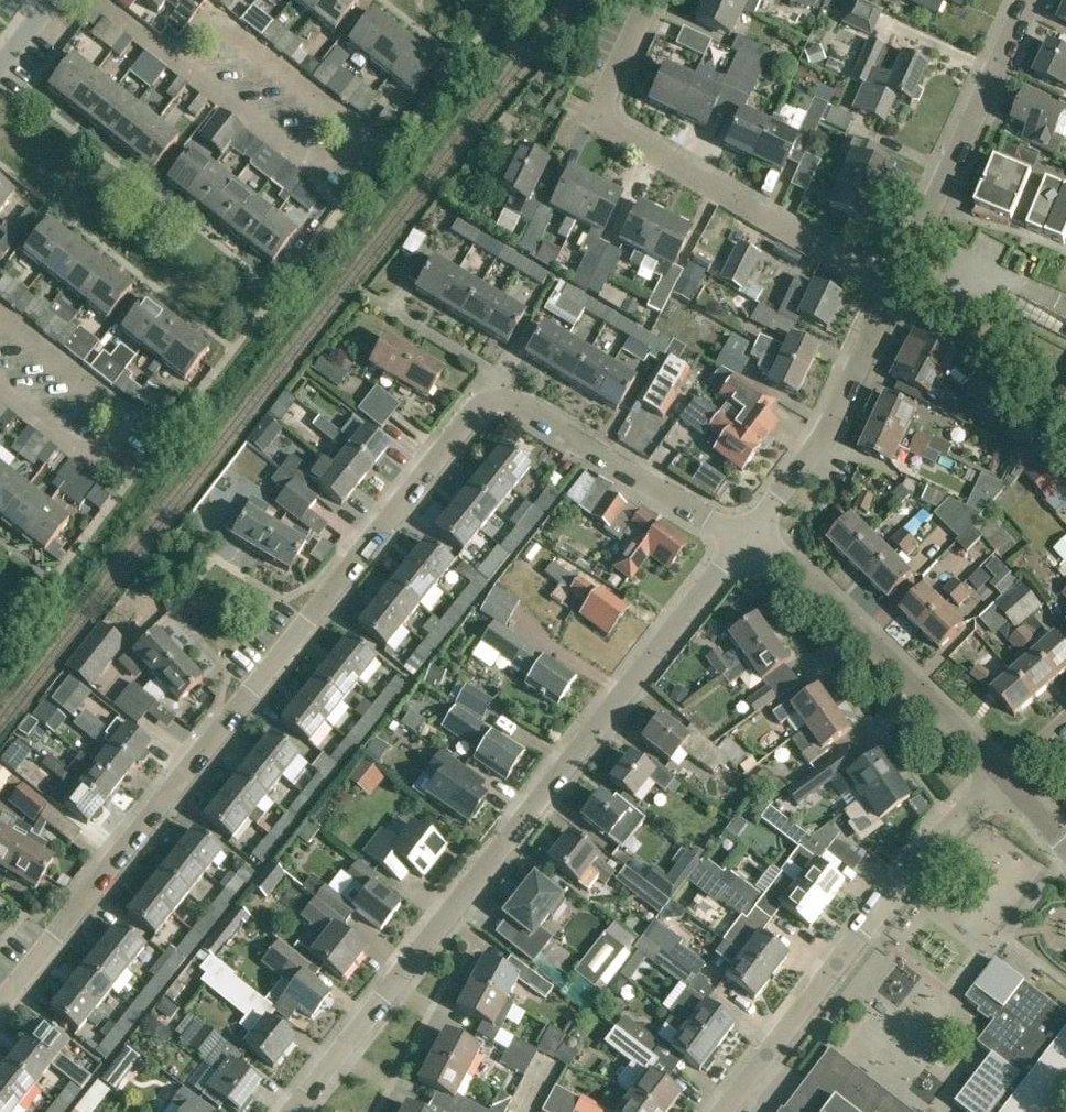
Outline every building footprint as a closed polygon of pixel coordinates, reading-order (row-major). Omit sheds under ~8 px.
[(158,14),(169,0),(141,0),(158,14)] [(198,10),(186,0),(180,0),(175,6),(177,8),(164,24),(178,35),(198,10)] [(255,5),(253,4),(243,17),(229,7),(235,0),(222,0),(219,4),(227,11),(242,22),(255,5)] [(313,16),(325,0),(293,0),(313,16)] [(356,0),(325,0),(313,16),(334,32),(358,2),(356,0)] [(722,0),(705,0),(695,21),(729,36),(742,9),(722,0)] [(742,9),(754,14),(760,0),(722,0),(742,9)] [(856,0),(850,0),(841,22),(869,35),(880,10),(856,0)] [(936,14),(942,0),(906,0),(936,14)] [(255,5),(242,22),(249,28),(262,11),(255,5)] [(94,12),(86,21),(95,29),(103,19),(94,12)] [(370,61),(394,30),(371,13),(348,44),(370,61)] [(95,29),(91,35),(98,41),(111,25),(103,19),(95,29)] [(283,55),(296,38),(274,21),(261,38),(283,55)] [(711,40),(683,27),(675,44),(703,57),(711,40)] [(415,47),(394,30),(370,61),(391,77),(415,47)] [(132,41),(124,35),(111,51),(119,57),(132,41)] [(737,52),(750,58),(765,65),(766,63),(771,66),(776,55),(771,52),(737,36),(731,49),(737,52)] [(305,46),(296,38),(283,55),(292,62),(305,46)] [(863,84),(892,98),(909,106),(911,102),(917,103),(922,93),(917,88),(927,65),(901,54),(884,47),(884,46),(867,39),(850,78),(863,84)] [(1049,44),(1035,75),(1065,89),(1065,52),(1049,44)] [(415,47),(391,77),(412,94),(436,63),(415,47)] [(150,90),(166,68),(144,51),(128,72),(150,90)] [(750,58),(737,52),(721,86),(734,92),(750,58)] [(69,105),(93,75),(72,58),(48,88),(69,105)] [(765,65),(750,58),(734,92),(749,99),(765,65)] [(325,89),(338,72),(330,65),(317,82),(325,89)] [(698,67),(692,81),(676,114),(705,128),(720,94),(712,90),(718,77),(698,67)] [(692,81),(664,68),(648,101),(676,114),(692,81)] [(114,91),(93,75),(69,105),(90,121),(114,91)] [(179,78),(166,95),(174,101),(187,85),(179,78)] [(375,96),(362,85),(354,79),(338,99),(347,106),(348,105),(361,115),(375,96)] [(892,98),(863,84),(852,109),(882,122),(892,98)] [(135,108),(114,91),(90,121),(112,138),(135,108)] [(1064,138),(1065,137),(1065,112),(1065,111),(1025,94),(1014,120),(1034,128),(1028,142),(1057,154),(1064,138)] [(214,107),(208,102),(209,101),(201,95),(187,112),(196,119),(196,118),(202,123),(214,107)] [(811,140),(827,104),(813,98),(797,133),(811,140)] [(375,122),(383,129),(396,114),(388,106),(375,122)] [(135,108),(112,138),(133,154),(156,124),(135,108)] [(228,147),(243,128),(235,123),(220,111),(202,133),(217,145),(216,147),(225,154),(230,148),(228,147)] [(768,127),(767,126),(740,114),(725,147),(753,160),(768,127)] [(768,127),(753,160),(781,173),(796,140),(785,135),(788,129),(783,120),(773,115),(767,126),(768,127)] [(177,141),(156,124),(133,154),(154,171),(177,141)] [(263,145),(243,128),(228,147),(230,148),(249,164),(263,145)] [(841,183),(878,199),(890,173),(882,169),(887,157),(849,139),(843,153),(851,160),(841,183)] [(277,156),(263,145),(249,164),(263,175),(265,173),(271,178),(285,161),(277,155),(277,156)] [(530,223),(535,215),(543,199),(532,193),(546,163),(519,150),(511,166),(506,164),(494,188),(511,196),(504,210),(530,223)] [(188,199),(212,167),(191,151),(167,182),(188,199)] [(806,193),(815,172),(820,162),(804,154),(790,186),(806,193)] [(993,159),(974,207),(972,215),(1008,224),(1008,222),(1008,221),(1011,222),(1026,228),(1063,243),(1065,237),(1065,182),(1049,178),(1049,180),(1049,181),(1046,180),(1030,174),(1031,174),(993,159)] [(306,178),(285,161),(271,178),(292,195),(304,180),(304,181),(306,178)] [(212,167),(188,199),(209,215),(233,184),(212,167)] [(13,197),(15,198),(24,187),(0,168),(0,214),(13,197)] [(577,220),(595,184),(569,172),(551,208),(567,216),(560,229),(570,234),(576,220),(577,220)] [(878,199),(841,183),(829,208),(866,225),(878,199)] [(233,184),(209,215),(230,231),(254,200),(233,184)] [(595,184),(577,220),(592,228),(582,248),(588,251),(577,272),(572,282),(586,290),(586,289),(591,280),(608,246),(598,241),(602,233),(603,233),(621,197),(595,184)] [(275,216),(254,200),(230,231),(251,247),(275,216)] [(640,270),(646,256),(664,220),(663,220),(664,217),(662,212),(654,208),(649,210),(648,209),(647,212),(638,207),(620,243),(636,251),(629,264),(640,270)] [(14,219),(8,225),(21,236),(38,214),(30,208),(18,222),(14,219)] [(530,223),(519,247),(518,249),(532,256),(549,222),(535,215),(530,223)] [(296,233),(275,216),(251,247),(272,264),(274,262),(287,272),(300,255),(287,245),(296,233)] [(473,245),(479,234),(456,220),(450,231),(473,245)] [(664,220),(646,256),(658,262),(652,275),(660,279),(647,307),(662,314),(678,281),(666,276),(670,268),(672,269),(690,233),(688,232),(689,230),(688,224),(680,221),(674,222),(673,224),(664,220)] [(0,244),(0,253),(4,256),(21,236),(8,225),(5,223),(0,229),(0,232),(6,237),(0,244)] [(45,271),(69,240),(47,223),(23,254),(45,271)] [(502,247),(479,234),(473,245),(496,258),(502,247)] [(69,240),(45,271),(66,287),(89,256),(69,240)] [(622,253),(608,246),(591,280),(586,289),(600,296),(622,253)] [(760,257),(754,253),(739,246),(721,280),(740,289),(738,293),(756,303),(762,291),(747,283),(760,257)] [(502,247),(496,258),(518,272),(525,261),(502,247)] [(89,256),(66,287),(86,303),(110,273),(89,256)] [(438,304),(456,274),(433,260),(415,291),(438,304)] [(525,261),(518,272),(541,285),(548,274),(525,261)] [(28,291),(15,281),(19,276),(11,269),(0,282),(0,299),(13,309),(28,291)] [(110,273),(86,303),(108,320),(132,289),(110,273)] [(456,274),(438,304),(460,318),(478,287),(456,274)] [(827,330),(842,298),(814,286),(813,287),(796,279),(789,293),(806,301),(798,317),(827,330)] [(583,311),(590,299),(561,282),(543,311),(573,329),(584,311),(583,311)] [(478,287),(460,318),(483,331),(501,301),(478,287)] [(36,297),(28,291),(13,309),(21,315),(23,313),(36,323),(47,309),(50,305),(37,295),(36,297)] [(613,313),(590,299),(583,311),(584,311),(593,316),(606,324),(613,313)] [(142,348),(166,317),(145,300),(121,331),(142,348)] [(501,301),(483,331),(506,345),(524,314),(501,301)] [(47,309),(36,323),(34,326),(56,342),(69,326),(47,309)] [(606,324),(629,338),(635,326),(613,313),(606,324)] [(166,317),(142,348),(157,359),(148,371),(154,376),(163,364),(187,334),(166,317)] [(69,326),(56,342),(84,363),(100,342),(80,327),(77,332),(69,326)] [(548,370),(566,340),(543,326),(525,356),(548,370)] [(658,339),(635,326),(629,338),(651,351),(658,339)] [(904,355),(945,376),(952,364),(969,381),(982,368),(949,336),(943,347),(916,333),(904,355)] [(209,351),(187,334),(163,364),(184,381),(209,351)] [(658,339),(651,351),(648,356),(659,363),(671,341),(661,335),(658,339)] [(734,377),(738,379),(749,361),(741,356),(749,345),(732,335),(725,347),(715,364),(734,377)] [(753,350),(807,374),(818,351),(790,338),(789,338),(784,349),(759,337),(753,350)] [(398,382),(414,355),(385,338),(370,365),(398,382)] [(566,340),(548,370),(571,383),(588,354),(566,340)] [(807,374),(753,350),(750,357),(760,361),(757,368),(772,375),(767,384),(796,397),(807,374)] [(112,386),(131,362),(118,351),(111,359),(103,354),(91,370),(112,386)] [(611,367),(588,354),(571,383),(593,397),(611,367)] [(414,355),(398,382),(427,399),(442,372),(414,355)] [(945,376),(904,355),(893,376),(921,390),(916,399),(940,412),(949,394),(939,389),(945,376)] [(663,357),(659,364),(636,402),(657,415),(669,394),(675,397),(689,373),(663,357)] [(338,387),(347,375),(325,359),(316,371),(338,387)] [(153,379),(131,362),(112,386),(120,392),(121,391),(134,402),(136,399),(152,379),(153,379)] [(634,381),(611,367),(593,397),(616,410),(634,381)] [(760,392),(738,379),(734,377),(721,393),(718,398),(741,415),(733,425),(734,426),(730,430),(757,450),(757,449),(758,449),(764,451),(773,440),(768,434),(775,425),(766,419),(778,403),(760,392)] [(152,379),(136,399),(148,410),(157,417),(170,400),(170,399),(163,394),(167,389),(152,379)] [(366,398),(390,417),(400,406),(375,386),(366,398)] [(874,424),(947,458),(952,445),(935,438),(934,439),(921,433),(923,428),(912,423),(917,412),(886,397),(874,424)] [(390,417),(366,398),(357,409),(381,429),(390,417)] [(734,426),(733,425),(719,415),(717,417),(694,400),(681,417),(705,435),(708,430),(722,440),(714,451),(742,472),(758,450),(757,449),(757,450),(730,430),(734,426)] [(3,434),(17,417),(8,411),(0,404),(0,431),(3,434)] [(1036,438),(1044,427),(1024,408),(1014,423),(1036,438)] [(346,439),(339,434),(319,418),(312,426),(337,446),(325,461),(357,486),(372,466),(343,443),(346,439)] [(351,418),(339,434),(346,439),(343,443),(372,466),(388,447),(364,428),(351,418)] [(468,443),(486,426),(479,419),(461,435),(468,443)] [(1036,438),(1014,423),(1006,434),(1006,435),(1028,450),(1036,438)] [(947,458),(874,424),(861,450),(893,465),(900,449),(909,453),(924,460),(924,459),(936,464),(938,459),(945,462),(947,458)] [(20,455),(37,433),(29,427),(15,443),(22,449),(18,454),(20,455)] [(45,465),(57,449),(54,447),(37,433),(20,455),(32,465),(37,459),(45,465)] [(657,459),(667,440),(656,434),(646,453),(657,459)] [(502,447),(486,468),(513,490),(530,470),(502,447)] [(1065,448),(1049,464),(1065,480),(1065,449),(1065,448)] [(1011,473),(1025,480),(1036,455),(1023,449),(1018,461),(1017,461),(1011,473)] [(357,486),(325,461),(319,456),(308,469),(290,455),(280,469),(304,488),(311,480),(318,486),(317,487),(341,506),(357,486)] [(304,488),(280,469),(278,471),(261,457),(253,467),(271,480),(270,481),(284,492),(308,510),(317,499),(304,488)] [(69,459),(56,475),(65,482),(77,466),(69,459)] [(1057,492),(1065,485),(1047,463),(1028,478),(1047,501),(1045,503),(1059,519),(1065,513),(1065,503),(1057,492)] [(486,468),(469,488),(497,511),(513,490),(486,468)] [(96,487),(75,470),(59,491),(79,507),(96,487)] [(0,480),(0,518),(3,520),(27,489),(6,472),(0,480)] [(633,543),(648,556),(668,570),(687,545),(660,524),(658,526),(639,512),(640,512),(628,504),(626,506),(608,493),(587,478),(570,502),(608,529),(606,532),(620,542),(624,536),(633,543)] [(1021,479),(1002,497),(996,503),(1016,522),(1023,514),(1013,505),(1030,488),(1021,479)] [(900,483),(899,484),(890,493),(900,503),(910,493),(900,483)] [(533,506),(544,515),(560,494),(550,486),(533,506)] [(497,511),(469,488),(453,509),(480,531),(497,511)] [(940,509),(950,499),(927,488),(922,501),(940,509)] [(48,505),(27,489),(3,520),(23,536),(48,505)] [(874,497),(864,492),(862,491),(854,506),(867,512),(874,497)] [(308,510),(284,492),(275,504),(298,523),(308,510)] [(260,555),(275,529),(257,518),(265,505),(252,498),(244,510),(247,512),(232,538),(260,555)] [(950,499),(940,509),(934,514),(942,522),(958,538),(982,514),(950,499)] [(69,522),(48,505),(23,536),(45,553),(69,522)] [(544,515),(533,506),(527,513),(520,507),(508,522),(516,527),(517,527),(527,535),(544,515)] [(480,531),(453,509),(436,529),(464,552),(480,531)] [(847,559),(870,535),(850,516),(827,539),(847,559)] [(897,547),(914,529),(909,524),(891,541),(897,547)] [(516,527),(500,547),(511,556),(527,535),(517,527),(516,527)] [(987,545),(983,540),(971,528),(955,544),(968,557),(978,545),(982,549),(987,545)] [(275,529),(260,555),(288,572),(304,545),(275,529)] [(919,530),(917,532),(911,538),(919,545),(927,537),(919,530)] [(890,554),(870,535),(847,559),(867,578),(890,554)] [(919,545),(911,538),(911,537),(899,549),(908,557),(920,545),(919,545)] [(569,539),(563,550),(596,568),(602,557),(569,539)] [(426,543),(409,563),(436,585),(453,565),(426,543)] [(648,556),(633,543),(614,568),(630,580),(648,556)] [(479,559),(470,569),(488,584),(511,556),(500,547),(486,565),(479,559)] [(910,574),(890,554),(867,578),(887,598),(910,574)] [(986,568),(996,578),(990,584),(1002,594),(1017,579),(1006,569),(1007,568),(996,558),(986,568)] [(563,603),(571,592),(585,602),(577,614),(607,636),(626,609),(597,587),(595,590),(579,578),(579,577),(572,572),(569,575),(552,562),(544,574),(560,586),(550,599),(565,610),(568,607),(563,603)] [(436,585),(409,563),(392,584),(420,606),(436,585)] [(488,584),(470,569),(464,577),(472,583),(456,602),(467,610),(488,584)] [(949,598),(961,586),(954,579),(942,591),(949,598)] [(1019,582),(994,605),(1010,622),(1016,630),(1033,616),(1042,608),(1019,582)] [(392,584),(376,605),(403,627),(420,606),(392,584)] [(919,630),(943,604),(923,585),(899,611),(919,630)] [(961,586),(949,598),(958,606),(970,594),(961,586)] [(505,628),(519,603),(493,588),(479,613),(505,628)] [(467,610),(456,602),(443,618),(428,606),(424,611),(439,623),(440,622),(450,631),(467,610)] [(963,624),(943,604),(919,630),(939,649),(963,624)] [(403,627),(376,605),(359,625),(387,647),(403,627)] [(1010,622),(994,605),(979,618),(994,635),(1010,622)] [(745,659),(770,641),(754,619),(729,637),(745,659)] [(439,623),(423,643),(434,651),(450,631),(440,622),(439,623)] [(509,663),(510,661),(532,676),(526,685),(557,706),(576,679),(545,657),(544,658),(522,643),(522,644),(504,632),(503,634),(492,627),(477,649),(490,657),(493,653),(509,663)] [(1024,628),(1017,634),(1025,644),(1033,638),(1024,628)] [(100,629),(68,670),(88,687),(121,645),(100,629)] [(156,678),(178,657),(155,633),(134,653),(130,649),(116,662),(129,676),(145,666),(156,678)] [(1017,634),(1008,641),(1016,651),(1025,644),(1017,634)] [(1042,646),(1034,653),(1057,679),(1065,671),(1065,648),(1055,635),(1042,646)] [(348,639),(332,659),(359,681),(376,661),(348,639)] [(770,641),(745,659),(746,661),(752,669),(761,681),(786,663),(770,641)] [(434,651),(423,643),(406,664),(416,673),(434,651)] [(722,676),(732,669),(718,650),(705,658),(719,678),(722,676)] [(986,688),(994,677),(978,665),(978,667),(964,657),(957,651),(949,659),(958,665),(971,675),(970,676),(986,688)] [(1034,653),(1013,672),(1036,697),(1057,679),(1034,653)] [(178,657),(156,678),(179,702),(201,682),(178,657)] [(332,659),(315,680),(342,702),(359,681),(332,659)] [(746,661),(732,669),(722,676),(724,679),(719,683),(724,689),(752,669),(746,661)] [(1036,697),(1013,672),(992,690),(1015,716),(1036,697)] [(61,708),(79,685),(69,677),(50,700),(61,708)] [(379,698),(390,706),(407,685),(396,677),(379,698)] [(674,677),(667,692),(684,699),(690,685),(674,677)] [(315,680),(298,701),(326,723),(342,702),(315,680)] [(131,683),(122,694),(146,713),(155,701),(131,683)] [(467,687),(456,704),(481,719),(491,702),(467,687)] [(755,715),(776,700),(766,687),(746,702),(755,715)] [(806,728),(832,710),(816,687),(795,703),(791,698),(772,713),(780,724),(795,713),(806,728)] [(376,702),(363,719),(373,727),(390,706),(379,698),(378,699),(369,691),(365,695),(376,702)] [(146,713),(122,694),(113,706),(137,725),(146,713)] [(326,723),(298,701),(281,722),(309,744),(326,723)] [(415,708),(408,722),(424,731),(432,716),(415,708)] [(832,710),(806,728),(806,729),(795,738),(804,751),(801,753),(810,765),(830,751),(827,747),(848,732),(832,710)] [(103,742),(133,766),(136,762),(139,764),(143,764),(148,758),(147,753),(145,751),(149,746),(126,728),(116,721),(108,731),(85,712),(74,725),(88,735),(94,727),(107,737),(103,742)] [(506,780),(524,753),(493,732),(492,733),(465,714),(453,733),(480,751),(475,759),(506,780)] [(725,758),(713,746),(691,725),(684,734),(660,716),(641,741),(670,764),(680,750),(698,765),(699,763),(713,774),(725,758)] [(363,719),(346,739),(356,748),(373,727),(363,719)] [(117,785),(133,766),(103,742),(107,737),(94,727),(88,735),(100,746),(88,761),(117,785)] [(271,735),(254,756),(281,778),(301,795),(312,803),(334,776),(317,761),(312,768),(318,774),(308,786),(288,769),(298,757),(271,735)] [(727,738),(716,749),(737,769),(748,758),(727,738)] [(356,748),(346,739),(329,760),(322,755),(317,761),(334,776),(356,748)] [(863,800),(893,778),(876,756),(862,766),(848,748),(786,795),(797,808),(831,782),(842,796),(854,788),(862,799),(863,800)] [(436,783),(427,794),(468,822),(485,797),(457,778),(465,767),(442,752),(425,776),(436,783)] [(56,775),(63,766),(50,756),(43,765),(56,775)] [(281,778),(254,756),(237,776),(265,799),(281,778)] [(664,792),(675,778),(653,761),(646,769),(629,756),(610,781),(633,799),(648,779),(664,792)] [(76,776),(63,766),(56,775),(63,781),(69,785),(72,781),(102,804),(117,785),(88,761),(76,776)] [(380,762),(362,783),(376,795),(394,774),(380,762)] [(12,776),(0,767),(0,792),(12,776)] [(785,788),(764,768),(752,781),(771,802),(785,788)] [(237,776),(221,797),(248,819),(256,826),(269,835),(268,836),(279,844),(295,823),(285,815),(272,831),(260,821),(264,816),(256,809),(265,799),(237,776)] [(863,800),(862,799),(844,813),(853,824),(865,815),(873,826),(909,799),(893,778),(863,800)] [(69,785),(63,781),(48,800),(61,810),(64,806),(86,824),(90,819),(93,822),(98,821),(102,815),(102,810),(99,808),(102,804),(72,781),(69,785)] [(47,805),(23,786),(11,802),(34,821),(46,806),(47,805)] [(826,851),(810,839),(769,807),(772,803),(756,790),(748,799),(760,808),(755,815),(799,849),(789,861),(804,874),(796,885),(826,908),(841,887),(814,866),(826,851)] [(301,795),(285,815),(295,823),(312,803),(301,795)] [(622,850),(632,837),(640,827),(646,820),(615,796),(609,803),(599,795),(581,818),(606,839),(622,850)] [(248,819),(221,797),(204,818),(231,840),(248,819)] [(39,819),(64,838),(72,845),(81,832),(47,806),(39,819)] [(24,844),(8,835),(16,822),(4,815),(0,821),(0,869),(7,873),(24,844)] [(422,878),(444,850),(411,825),(396,844),(379,831),(363,852),(401,881),(410,869),(422,878)] [(810,839),(826,851),(852,872),(861,861),(835,840),(839,835),(827,826),(810,839)] [(177,852),(204,874),(221,853),(193,831),(177,852)] [(24,844),(7,873),(36,890),(52,861),(40,854),(46,845),(37,840),(38,840),(29,835),(24,844)] [(587,892),(597,879),(605,885),(614,874),(596,860),(598,859),(567,835),(547,861),(579,885),(587,892)] [(279,844),(268,836),(252,856),(262,865),(279,844)] [(649,886),(669,902),(699,863),(689,854),(682,849),(663,874),(656,868),(644,883),(649,886)] [(177,852),(160,873),(188,895),(204,874),(177,852)] [(316,899),(345,922),(355,910),(381,930),(400,906),(372,884),(378,877),(358,862),(347,876),(355,881),(352,885),(341,898),(312,876),(302,888),(316,898),(316,899)] [(286,875),(271,863),(251,888),(266,899),(286,875)] [(225,890),(235,898),(252,878),(251,877),(254,874),(245,865),(242,869),(235,877),(230,873),(219,886),(225,890)] [(614,880),(617,882),(630,892),(639,899),(649,886),(644,883),(625,868),(614,880)] [(160,873),(144,893),(171,915),(188,895),(160,873)] [(764,898),(755,909),(770,922),(781,908),(809,930),(826,908),(796,885),(781,873),(780,873),(781,874),(767,893),(766,893),(762,897),(764,898)] [(736,877),(727,888),(755,909),(764,898),(762,897),(736,877)] [(562,900),(535,878),(505,916),(523,931),(512,945),(534,962),(552,939),(539,929),(562,900)] [(755,909),(727,888),(718,900),(740,917),(745,921),(755,909)] [(225,890),(208,911),(219,919),(235,898),(225,890)] [(171,915),(144,893),(127,914),(155,936),(171,915)] [(297,943),(291,951),(318,973),(324,965),(342,980),(365,952),(339,931),(345,923),(345,922),(316,899),(302,915),(327,935),(311,954),(297,943)] [(244,925),(250,917),(236,907),(213,936),(224,944),(241,922),(244,925)] [(731,930),(722,941),(771,979),(788,956),(760,936),(770,922),(755,909),(745,921),(740,917),(731,930)] [(208,911),(192,931),(202,940),(219,919),(208,911)] [(632,948),(641,938),(624,923),(615,932),(632,948)] [(99,948),(126,970),(143,950),(116,928),(99,948)] [(170,947),(165,953),(181,967),(202,940),(192,931),(185,940),(181,937),(172,948),(170,947)] [(625,950),(606,935),(575,973),(594,988),(625,950)] [(652,961),(660,968),(688,989),(696,978),(669,957),(670,956),(661,949),(660,950),(644,937),(630,953),(639,960),(652,961)] [(771,979),(722,941),(713,953),(727,964),(730,960),(735,964),(725,978),(755,1000),(771,979)] [(318,973),(291,951),(281,942),(264,963),(294,987),(276,1009),(290,1021),(300,1008),(312,1018),(321,1008),(323,1009),(327,1008),(332,1003),(332,998),(330,997),(330,996),(312,981),(318,973)] [(678,946),(670,956),(669,957),(696,978),(705,966),(678,946)] [(99,948),(82,969),(110,991),(126,970),(99,948)] [(181,967),(165,953),(149,973),(155,978),(147,987),(158,996),(181,967)] [(218,995),(221,991),(249,1013),(240,1025),(253,1035),(244,1046),(273,1068),(294,1042),(267,1022),(275,1011),(232,978),(234,975),(211,957),(200,970),(206,975),(201,982),(218,995)] [(482,960),(470,983),(505,1003),(518,978),(482,960)] [(991,1055),(953,1104),(963,1111),(1048,1111),(1065,1089),(1065,1016),(994,961),(964,1000),(993,1022),(976,1044),(991,1055)] [(110,991),(82,969),(66,990),(93,1012),(110,991)] [(544,1000),(552,988),(530,971),(521,983),(544,1000)] [(505,1003),(470,983),(456,1009),(482,1023),(476,1035),(492,1043),(503,1021),(497,1018),(505,1003)] [(147,987),(131,1008),(141,1016),(158,996),(147,987)] [(93,1012),(66,990),(49,1010),(67,1025),(65,1028),(80,1040),(83,1036),(77,1031),(93,1012)] [(673,1017),(716,1050),(733,1028),(704,1006),(707,1002),(692,991),(683,1004),(674,1016),(673,1016),(673,1017)] [(131,1008),(114,1029),(124,1037),(141,1016),(131,1008)] [(716,1050),(673,1017),(667,1025),(680,1035),(671,1048),(671,1047),(670,1048),(700,1071),(702,1068),(707,1072),(715,1062),(710,1058),(716,1050)] [(616,1029),(653,1057),(662,1045),(634,1024),(633,1025),(624,1018),(619,1024),(616,1029)] [(260,1083),(234,1064),(242,1054),(195,1019),(178,1041),(205,1061),(203,1064),(218,1075),(206,1090),(235,1111),(238,1111),(260,1083)] [(70,1083),(81,1092),(102,1066),(91,1057),(81,1070),(78,1068),(78,1069),(59,1055),(66,1045),(39,1023),(22,1044),(49,1066),(71,1082),(70,1083)] [(124,1037),(114,1029),(98,1049),(96,1047),(93,1051),(106,1060),(124,1037)] [(653,1057),(616,1029),(607,1040),(643,1069),(653,1057)] [(444,1032),(431,1057),(467,1076),(480,1051),(444,1032)] [(524,1076),(538,1051),(513,1038),(500,1062),(524,1076)] [(22,1044),(6,1064),(33,1086),(49,1066),(22,1044)] [(783,1111),(781,1109),(779,1111),(911,1111),(830,1050),(783,1111)] [(456,1096),(467,1076),(431,1057),(417,1082),(437,1093),(430,1104),(445,1111),(486,1111),(456,1096)] [(0,1071),(0,1093),(17,1107),(33,1086),(6,1064),(0,1071)] [(629,1094),(653,1111),(668,1111),(679,1097),(646,1072),(629,1094)] [(207,1106),(170,1078),(166,1084),(180,1095),(171,1107),(167,1111),(202,1111),(207,1106)] [(109,1092),(97,1082),(76,1108),(81,1111),(93,1111),(109,1092)] [(70,1083),(54,1103),(65,1111),(81,1092),(70,1083)] [(548,1100),(571,1111),(574,1111),(580,1100),(555,1087),(548,1100)] [(0,1093),(0,1111),(12,1111),(17,1107),(0,1093)] [(512,1100),(499,1094),(489,1111),(505,1111),(512,1100)] [(629,1094),(616,1111),(653,1111),(629,1094)] [(548,1100),(542,1111),(543,1111),(571,1111),(548,1100)] [(54,1103),(47,1111),(65,1111),(54,1103)]
